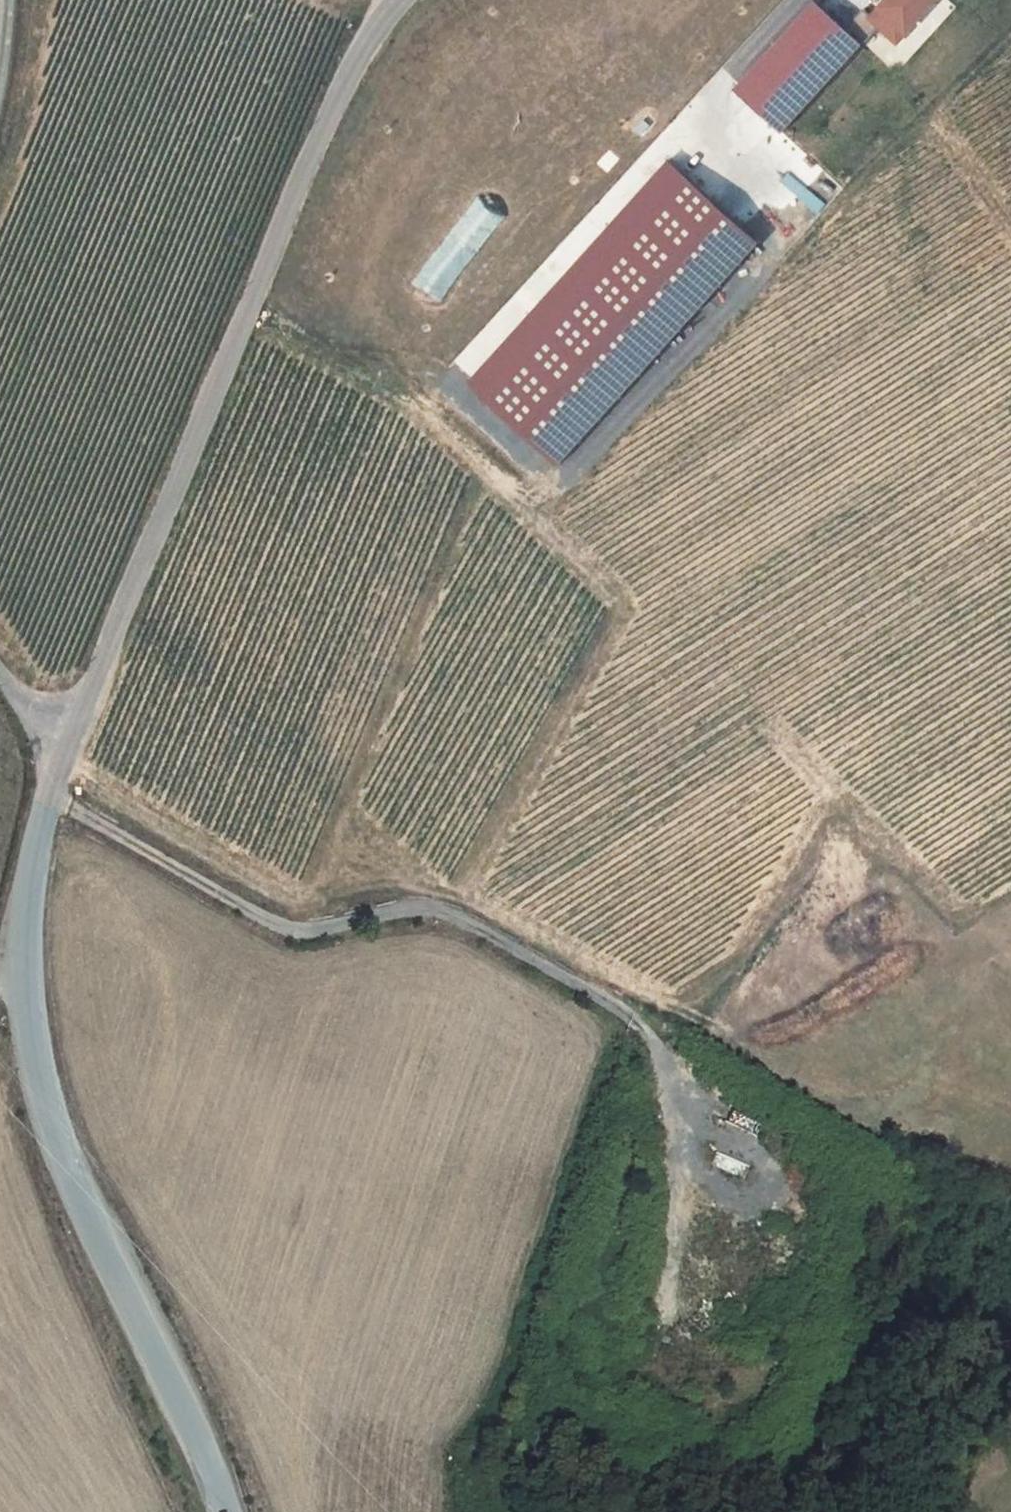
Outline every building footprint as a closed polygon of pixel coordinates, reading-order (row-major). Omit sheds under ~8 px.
[(738,88),(789,134),(874,42),(829,0),(819,0),(738,88)] [(947,0),(889,0),(873,18),(905,46),(947,0)] [(673,153),(469,383),(566,468),(770,237),(673,153)]
